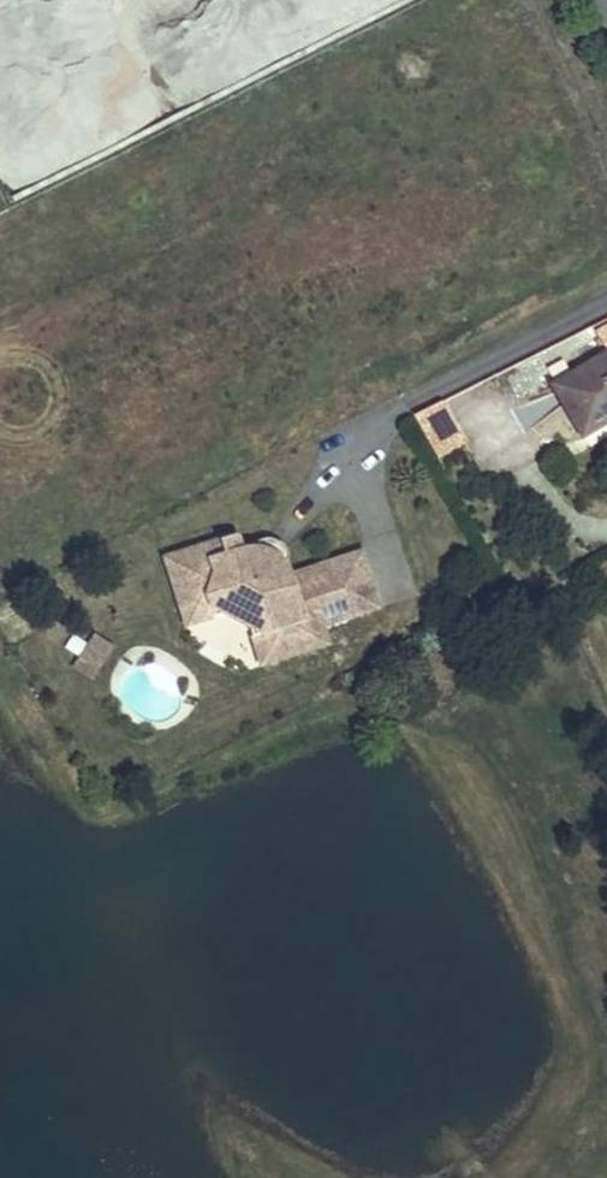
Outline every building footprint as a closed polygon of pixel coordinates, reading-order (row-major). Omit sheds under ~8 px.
[(597,332),(606,349),(606,327),(597,332)] [(554,383),(582,433),(606,419),(606,352),(554,383)] [(455,425),(433,381),(404,396),(426,440),(455,425)] [(339,597),(321,542),(280,556),(276,546),(273,544),(266,536),(254,530),(243,529),(240,529),(232,530),(226,514),(155,537),(176,605),(214,592),(238,605),(250,644),(317,623),(311,606),(339,597)] [(274,528),(273,527),(273,526),(269,523),(265,521),(260,520),(257,520),(252,521),(249,522),(246,525),(243,529),(254,530),(266,536),(273,544),(275,539),(276,533),(274,528)] [(368,587),(350,533),(321,542),(339,597),(368,587)] [(90,644),(102,626),(85,615),(73,633),(90,644)] [(90,644),(73,633),(64,645),(81,657),(90,644)]
